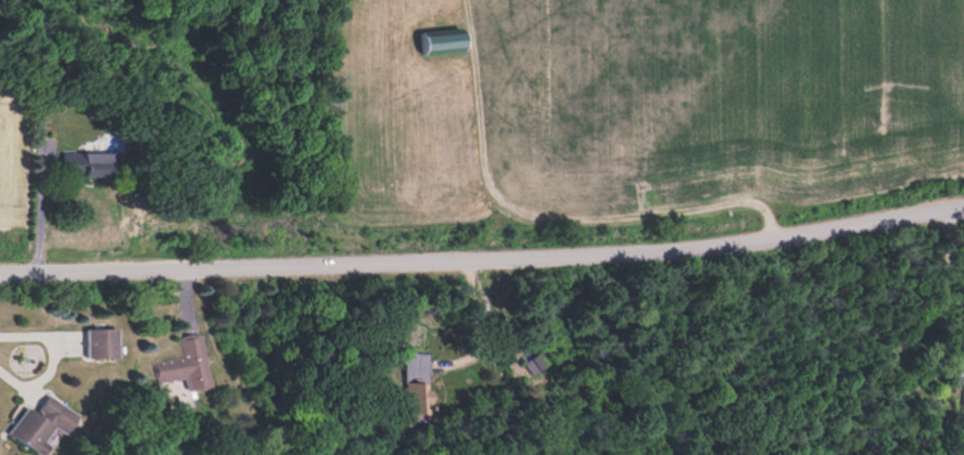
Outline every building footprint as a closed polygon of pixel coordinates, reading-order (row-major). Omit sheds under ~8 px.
[(466,27),(419,32),(421,53),(468,48),(466,27)] [(59,153),(59,176),(120,176),(120,153),(59,153)] [(121,357),(121,327),(90,327),(90,357),(121,357)] [(159,381),(186,377),(188,389),(209,386),(201,332),(180,335),(183,356),(155,360),(159,381)] [(9,432),(43,454),(59,429),(66,433),(79,413),(50,394),(38,412),(27,405),(9,432)]
